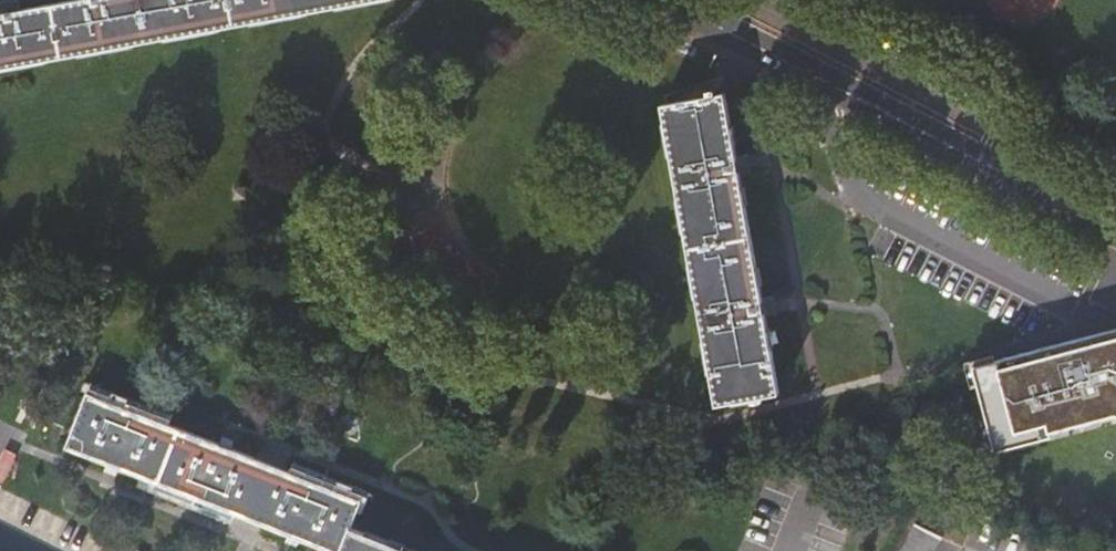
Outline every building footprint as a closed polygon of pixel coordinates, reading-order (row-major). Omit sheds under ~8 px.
[(370,0),(70,0),(12,11),(0,13),(0,68),(370,0)] [(663,103),(719,403),(781,392),(765,305),(739,164),(726,91),(718,93),(717,87),(708,89),(710,95),(663,103)] [(975,364),(998,449),(1054,434),(1052,429),(1115,412),(1115,326),(975,364)] [(335,550),(343,550),(352,527),(363,501),(89,394),(67,447),(335,550)] [(942,538),(943,537),(916,524),(902,550),(935,550),(942,538)] [(352,527),(343,550),(412,550),(352,527)]
